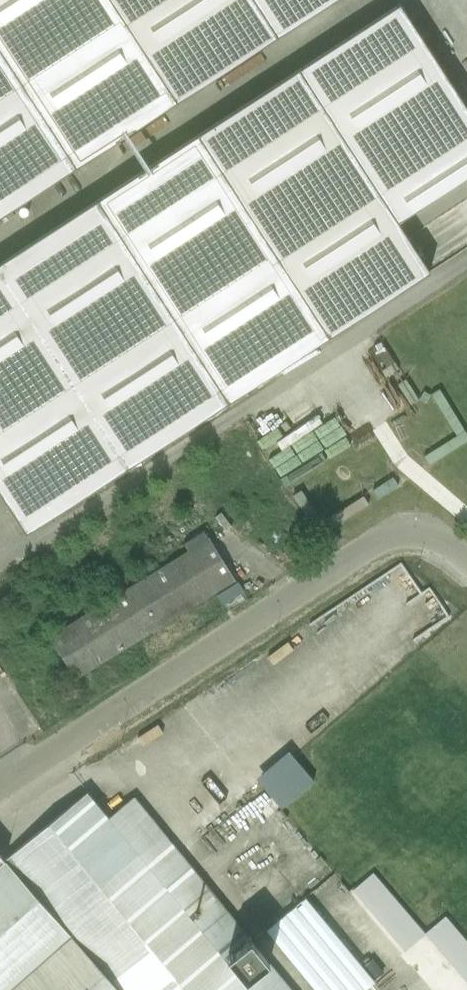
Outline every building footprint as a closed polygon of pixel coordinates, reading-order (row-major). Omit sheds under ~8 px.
[(26,534),(229,403),(430,272),(393,215),(466,168),(466,123),(390,0),(384,0),(293,68),(98,200),(0,263),(0,493),(26,534)] [(324,0),(0,0),(0,215),(324,0)] [(236,580),(225,563),(209,537),(208,537),(204,531),(184,543),(188,550),(49,635),(76,679),(236,580)] [(245,591),(238,581),(217,595),(223,605),(245,591)] [(290,748),(256,775),(282,807),(315,779),(290,748)] [(131,800),(110,818),(87,792),(5,860),(0,854),(0,989),(293,989),(131,800)] [(316,989),(364,989),(376,981),(309,895),(267,927),(316,989)]
